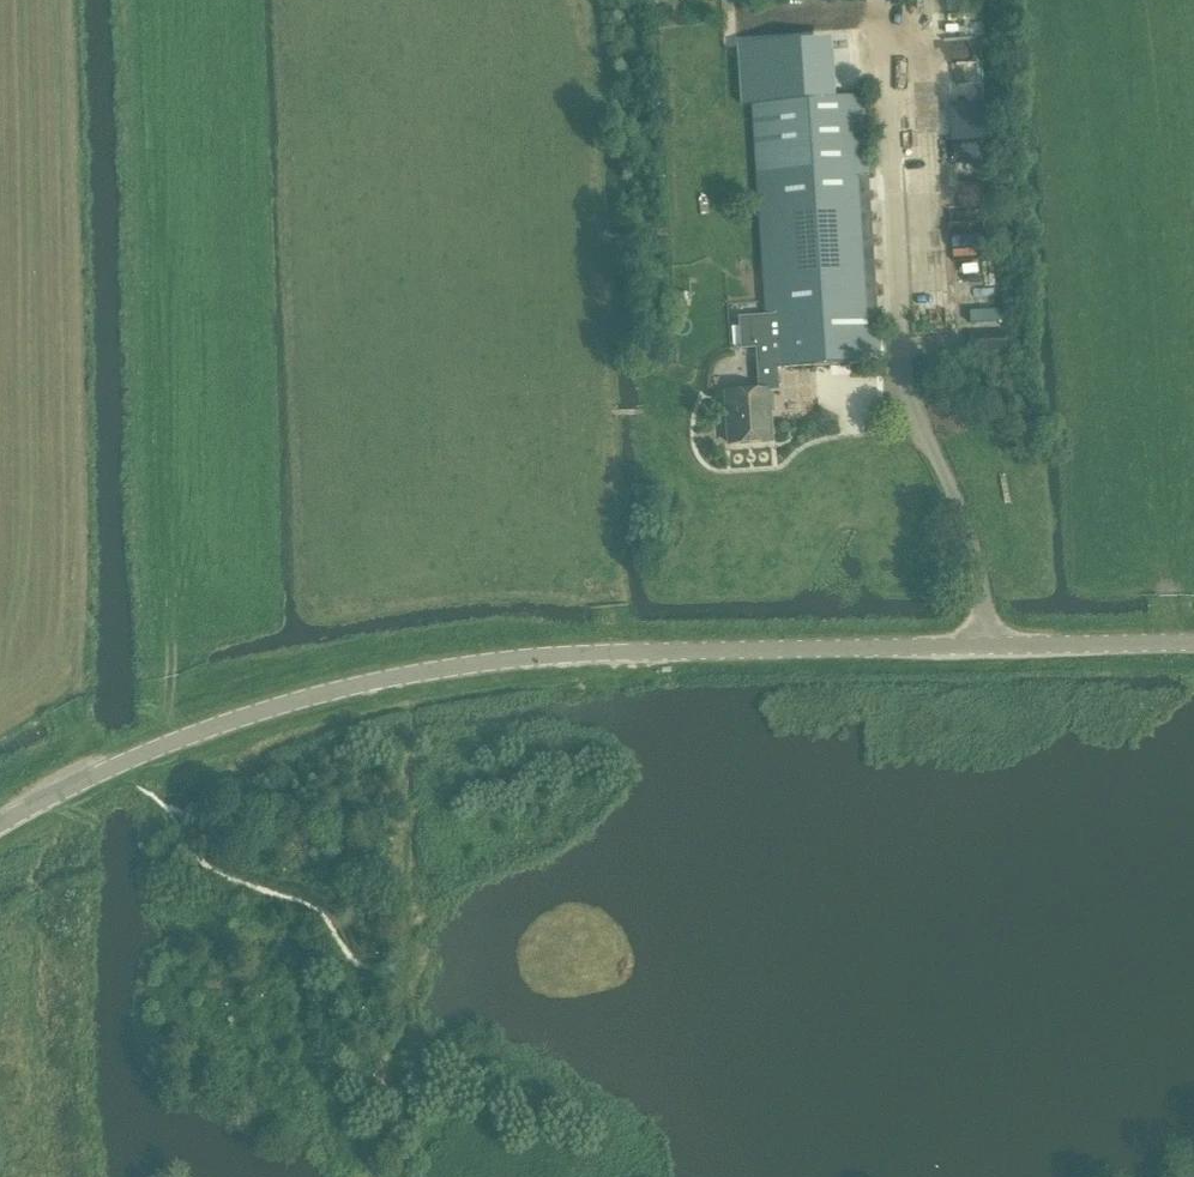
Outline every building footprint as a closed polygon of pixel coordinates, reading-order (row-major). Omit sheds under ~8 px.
[(727,394),(730,445),(770,442),(769,413),(773,413),(772,391),(779,391),(778,368),(879,362),(861,96),(754,104),(770,368),(758,369),(760,391),(727,394)] [(969,334),(970,350),(1005,349),(1005,332),(969,334)]
